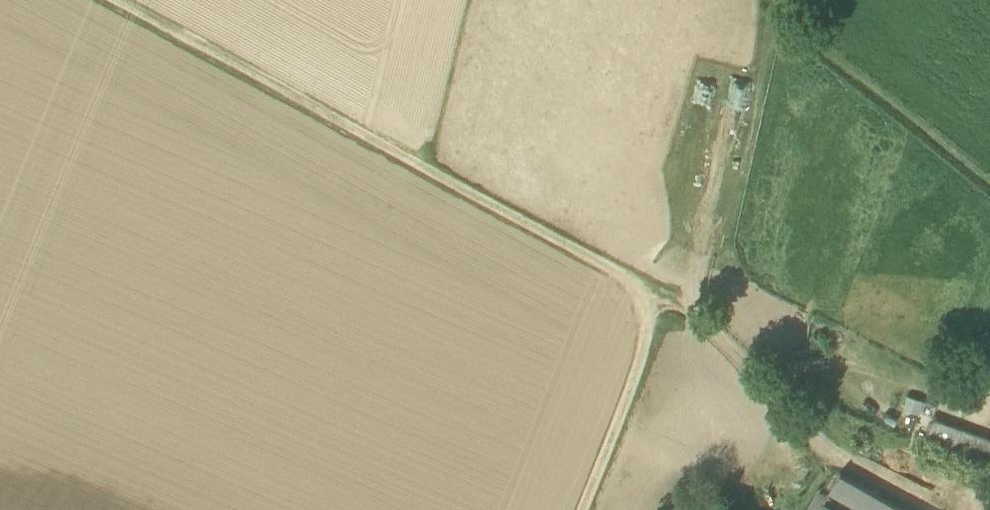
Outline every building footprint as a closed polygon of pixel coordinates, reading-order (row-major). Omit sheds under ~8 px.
[(923,396),(906,391),(902,404),(918,410),(923,396)] [(989,454),(989,434),(932,413),(925,431),(989,454)] [(871,509),(908,509),(840,471),(830,487),(871,509)]
